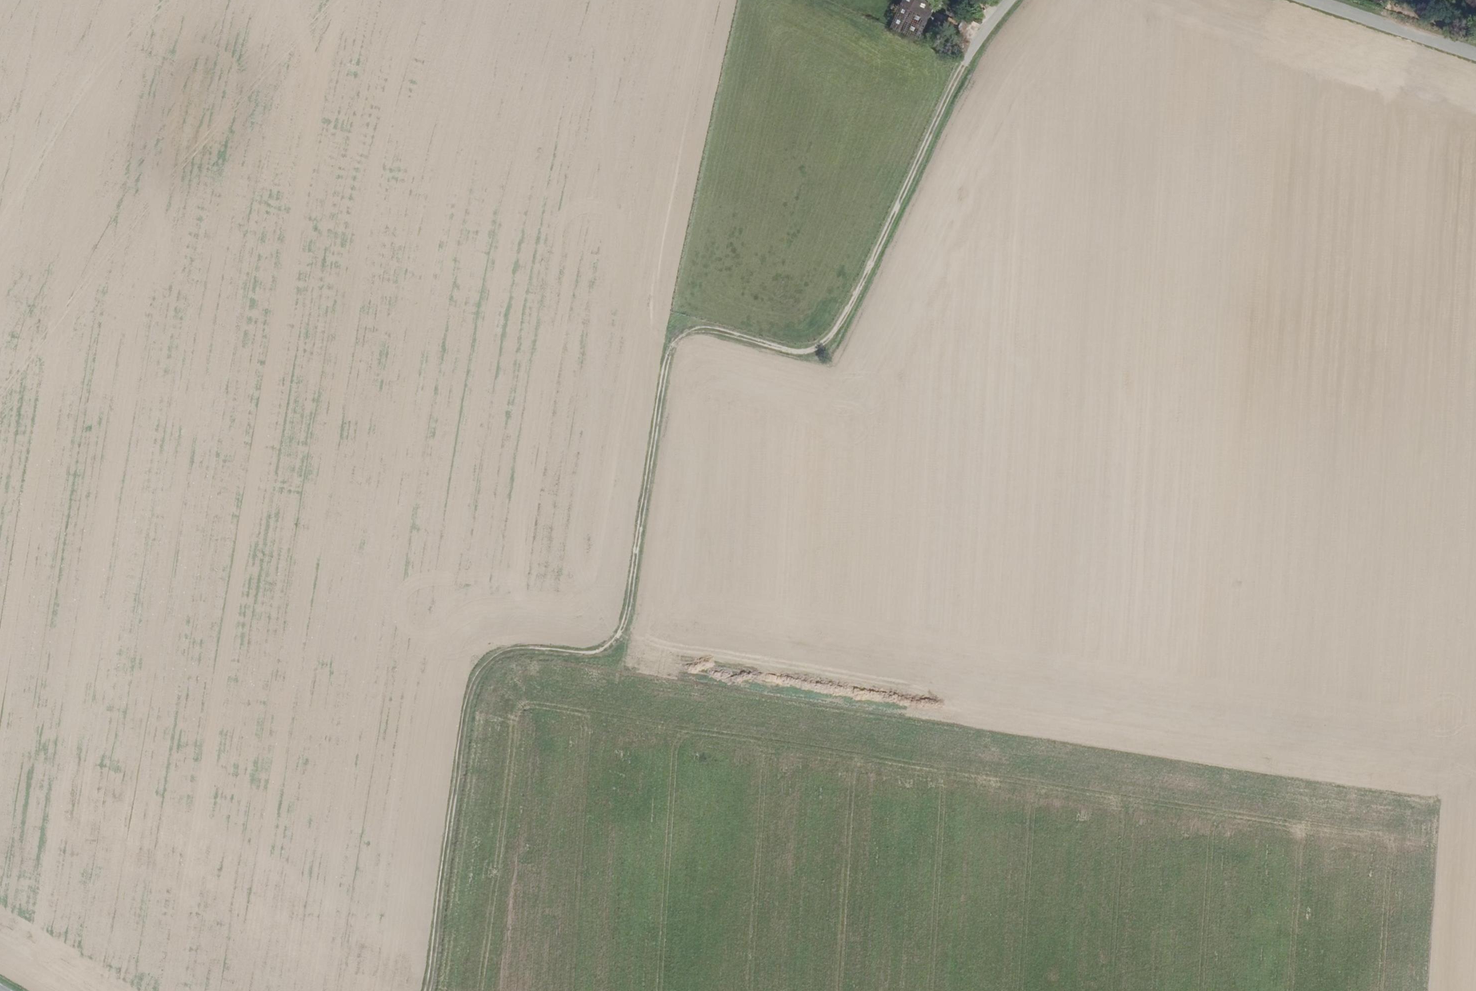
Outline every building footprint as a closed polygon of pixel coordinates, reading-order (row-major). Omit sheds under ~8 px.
[(917,43),(933,8),(916,0),(902,0),(888,30),(917,43)]
